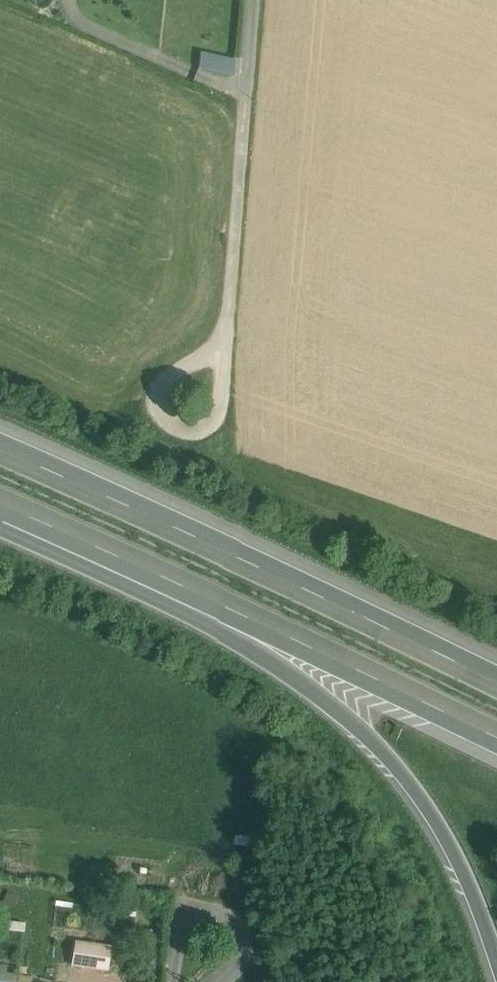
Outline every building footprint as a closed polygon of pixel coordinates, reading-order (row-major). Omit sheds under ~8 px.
[(232,75),(236,58),(202,49),(197,66),(232,75)] [(111,946),(75,941),(72,964),(107,970),(111,946)] [(18,964),(0,962),(0,981),(16,981),(18,964)]
